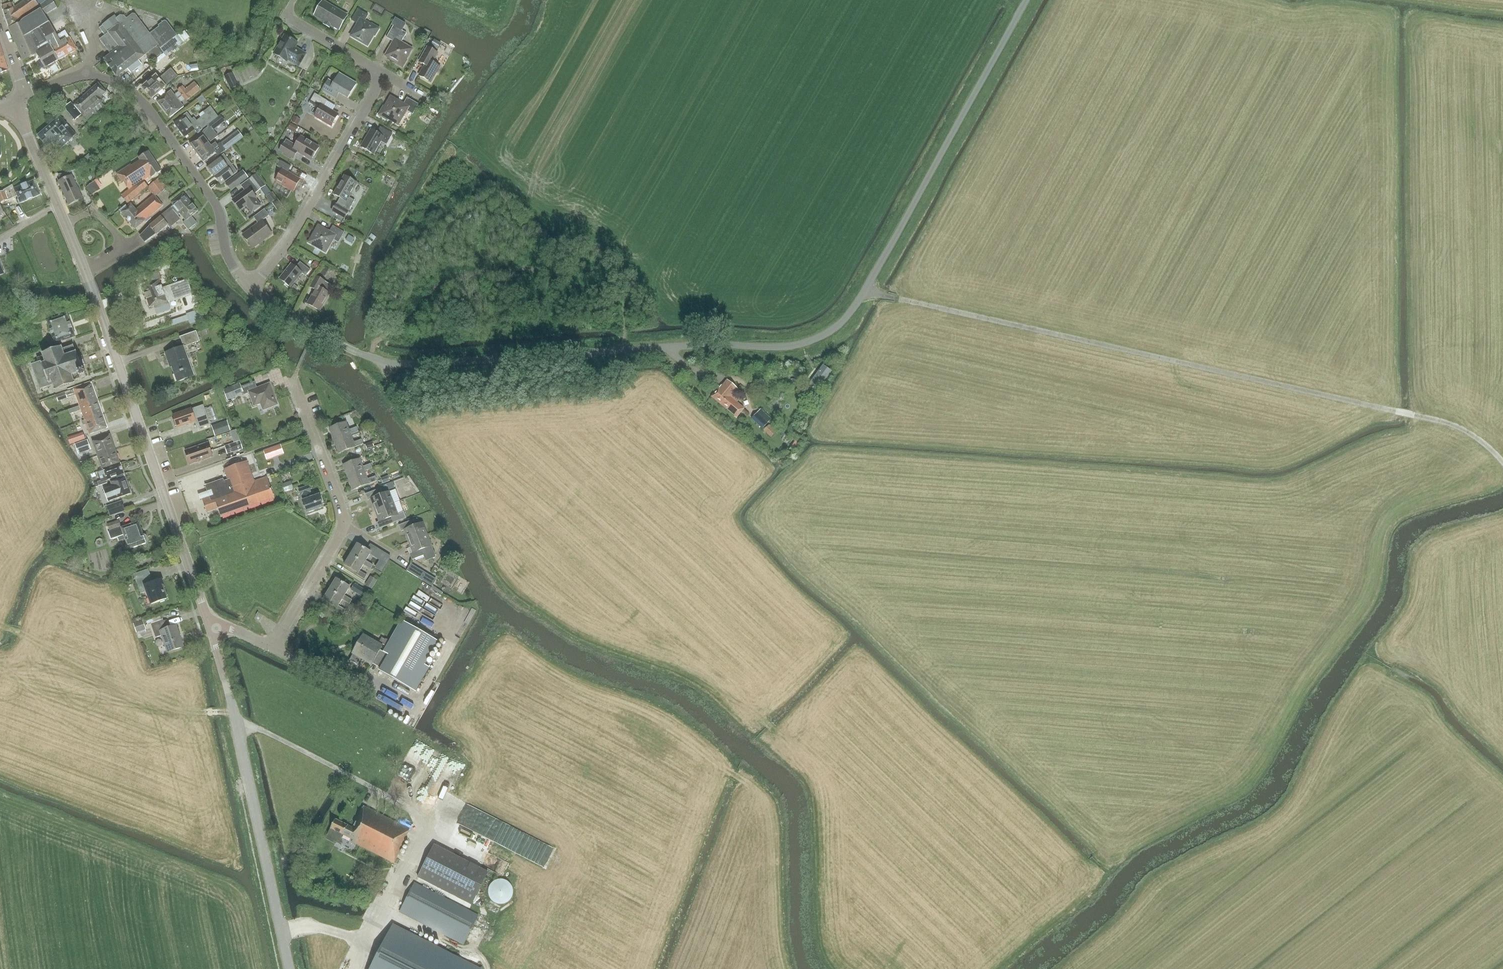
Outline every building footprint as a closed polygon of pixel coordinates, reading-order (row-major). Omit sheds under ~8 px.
[(13,9),(19,20),(39,6),(44,2),(43,0),(26,0),(13,9)] [(53,0),(51,0),(39,7),(41,10),(24,20),(31,31),(31,32),(39,46),(48,41),(40,28),(49,23),(45,15),(57,7),(53,0)] [(339,29),(346,16),(323,2),(315,15),(339,29)] [(13,8),(11,3),(2,6),(4,11),(9,27),(20,23),(19,20),(13,9),(13,8)] [(371,25),(365,21),(368,15),(358,9),(351,20),(357,24),(350,36),(368,46),(374,35),(375,36),(379,28),(371,24),(371,25)] [(120,24),(115,16),(99,28),(105,35),(100,39),(111,54),(104,59),(117,76),(127,69),(131,73),(142,64),(139,60),(144,56),(158,46),(160,48),(165,54),(181,42),(177,36),(177,35),(166,21),(164,21),(158,26),(159,27),(150,34),(135,14),(133,14),(120,24)] [(39,54),(40,56),(39,57),(45,68),(58,60),(48,41),(39,46),(31,32),(31,31),(24,20),(23,20),(20,24),(9,28),(23,60),(39,54)] [(57,36),(49,23),(40,28),(48,41),(58,60),(68,54),(57,36)] [(406,59),(412,49),(401,42),(406,33),(393,26),(386,38),(393,42),(385,56),(395,62),(395,63),(402,68),(407,60),(406,59)] [(77,50),(69,37),(65,31),(57,36),(68,54),(77,50)] [(287,61),(288,60),(299,66),(306,54),(298,50),(298,51),(294,49),(297,43),(285,35),(274,54),(287,61)] [(437,49),(440,43),(434,39),(430,44),(437,49)] [(158,47),(152,52),(156,57),(162,52),(158,47)] [(427,62),(419,76),(430,82),(436,72),(437,73),(440,67),(432,63),(438,53),(427,47),(421,59),(427,62)] [(8,70),(4,57),(0,58),(0,73),(8,70)] [(159,79),(156,76),(142,87),(152,98),(165,87),(166,87),(175,79),(168,72),(159,79)] [(230,89),(238,85),(232,72),(224,76),(230,89)] [(328,80),(322,90),(333,96),(336,91),(348,98),(356,84),(339,74),(333,83),(328,80)] [(186,101),(191,97),(200,90),(194,81),(184,89),(182,86),(178,90),(179,92),(175,95),(171,90),(157,101),(170,117),(184,106),(180,102),(185,99),(186,101)] [(97,113),(105,106),(101,102),(103,101),(100,98),(99,97),(105,92),(98,83),(83,97),(94,109),(97,113)] [(331,126),(338,115),(324,106),(327,101),(315,94),(309,104),(319,110),(315,116),(331,126)] [(398,125),(406,110),(413,114),(418,104),(407,98),(403,104),(390,96),(384,107),(383,106),(378,115),(387,120),(387,119),(398,125)] [(97,113),(94,109),(83,97),(74,104),(88,120),(97,113)] [(71,102),(64,108),(75,120),(81,114),(71,102)] [(204,112),(206,114),(197,121),(194,118),(192,119),(187,113),(174,123),(185,137),(195,130),(197,133),(218,116),(211,107),(204,112)] [(295,116),(292,121),(297,124),(300,119),(295,116)] [(57,120),(38,136),(54,154),(73,138),(72,138),(76,135),(61,117),(57,120)] [(211,127),(202,134),(190,144),(197,153),(209,143),(209,142),(218,136),(213,129),(221,124),(216,118),(209,124),(211,127)] [(295,133),(298,128),(291,123),(288,129),(295,133)] [(361,147),(373,154),(380,141),(386,144),(392,134),(380,127),(377,133),(371,130),(361,147)] [(203,162),(216,152),(218,155),(242,137),(240,135),(239,136),(236,133),(232,136),(232,135),(221,144),(220,142),(217,144),(216,143),(212,147),(209,143),(197,153),(203,162)] [(280,150),(292,157),(296,151),(311,160),(319,147),(301,137),(296,145),(286,139),(284,143),(280,150)] [(132,164),(117,174),(118,176),(123,183),(125,182),(128,187),(132,192),(125,198),(128,203),(148,187),(143,181),(151,176),(152,177),(162,171),(149,151),(139,158),(140,160),(132,165),(132,164)] [(207,167),(215,176),(221,184),(234,175),(233,174),(237,172),(231,164),(224,154),(207,167)] [(291,167),(281,161),(277,166),(283,169),(276,181),(293,192),(300,179),(288,172),(291,167)] [(242,170),(225,183),(230,190),(248,177),(242,170)] [(249,180),(241,185),(245,191),(233,200),(240,210),(247,206),(252,212),(261,206),(256,199),(256,198),(254,194),(258,191),(258,192),(266,185),(257,173),(249,180)] [(70,205),(82,199),(72,176),(71,176),(67,178),(59,181),(70,205)] [(348,211),(354,200),(349,197),(357,183),(345,176),(334,194),(340,198),(336,204),(332,211),(344,218),(348,211)] [(158,194),(164,189),(163,188),(165,186),(158,178),(148,186),(155,195),(157,193),(158,194)] [(0,203),(17,196),(20,203),(40,195),(34,180),(14,189),(12,185),(2,191),(0,192),(0,202),(0,203)] [(95,181),(86,187),(91,195),(100,190),(99,188),(95,181)] [(272,192),(266,196),(270,203),(276,198),(272,192)] [(183,193),(171,203),(179,212),(191,202),(183,193)] [(136,210),(131,204),(127,207),(126,206),(120,211),(135,229),(145,221),(146,222),(151,218),(150,216),(163,206),(154,195),(136,210)] [(277,199),(272,202),(277,209),(282,206),(277,199)] [(191,202),(179,212),(186,220),(183,223),(189,229),(197,223),(191,216),(198,211),(191,202)] [(170,228),(181,219),(172,208),(161,217),(168,225),(170,228)] [(253,217),(258,223),(243,235),(253,248),(272,234),(262,221),(269,215),(264,209),(253,217)] [(150,226),(140,236),(145,242),(157,234),(168,225),(161,217),(150,226)] [(338,242),(344,232),(333,226),(329,232),(318,225),(308,242),(326,252),(333,239),(338,242)] [(346,234),(343,239),(350,242),(353,237),(346,234)] [(306,276),(310,270),(300,262),(296,267),(291,264),(279,278),(291,287),(302,273),(306,276)] [(325,275),(328,268),(322,265),(318,272),(325,275)] [(143,286),(150,307),(167,302),(167,301),(172,300),(169,292),(164,293),(160,280),(162,279),(159,271),(146,275),(149,283),(143,286)] [(308,304),(319,310),(329,293),(333,287),(326,282),(315,276),(309,286),(316,290),(308,304)] [(172,286),(176,298),(190,293),(186,281),(172,286)] [(189,315),(193,325),(206,320),(203,310),(189,315)] [(21,323),(23,316),(11,314),(9,321),(21,323)] [(47,321),(54,340),(55,344),(76,337),(68,314),(47,321)] [(184,335),(188,345),(200,341),(196,331),(184,335)] [(75,384),(74,380),(80,378),(86,376),(84,370),(83,370),(82,366),(85,364),(82,356),(79,357),(77,352),(76,352),(73,345),(63,348),(62,347),(43,354),(43,356),(38,358),(39,362),(32,365),(40,389),(54,384),(56,391),(75,384)] [(178,382),(191,377),(188,369),(191,368),(184,346),(165,353),(169,362),(171,362),(173,366),(172,366),(178,382)] [(823,365),(808,385),(816,392),(832,371),(823,365)] [(732,395),(737,389),(727,380),(722,386),(721,385),(712,396),(737,417),(744,408),(736,401),(738,399),(732,395)] [(257,388),(255,381),(240,387),(243,395),(249,393),(254,406),(265,402),(267,408),(278,404),(270,383),(257,388)] [(58,401),(65,399),(76,395),(80,406),(98,399),(92,383),(74,389),(66,392),(56,395),(58,401)] [(233,386),(224,390),(227,398),(228,400),(237,396),(236,395),(233,386)] [(80,406),(69,410),(71,414),(82,410),(85,420),(103,413),(98,399),(80,406)] [(197,409),(203,407),(201,400),(195,402),(197,408),(192,410),(192,409),(173,415),(175,420),(174,420),(176,426),(177,425),(177,427),(196,421),(196,420),(201,418),(197,409)] [(762,429),(772,419),(761,408),(751,419),(762,429)] [(90,434),(108,428),(103,413),(85,420),(90,434)] [(227,420),(212,426),(215,436),(230,431),(231,431),(227,420)] [(357,427),(349,430),(346,421),(329,428),(334,440),(351,434),(359,431),(357,427)] [(769,424),(763,430),(770,438),(777,431),(769,424)] [(230,431),(233,442),(224,445),(228,458),(243,453),(239,440),(240,440),(236,429),(231,431),(230,431)] [(72,443),(85,438),(82,432),(69,437),(72,443)] [(356,447),(363,444),(362,439),(354,442),(351,434),(334,440),(339,453),(356,447)] [(115,449),(110,435),(92,441),(98,455),(115,449)] [(88,440),(75,444),(79,455),(92,450),(88,440)] [(190,464),(213,456),(208,443),(186,451),(190,464)] [(281,444),(275,446),(278,456),(284,454),(281,444)] [(120,463),(115,449),(98,455),(103,469),(104,469),(120,463)] [(371,464),(363,466),(360,458),(343,464),(348,477),(365,471),(373,468),(371,464)] [(267,477),(254,481),(247,461),(224,469),(228,480),(224,481),(223,479),(205,485),(209,497),(203,499),(207,512),(218,508),(221,517),(274,498),(267,477)] [(108,480),(124,474),(120,463),(104,469),(106,476),(103,476),(104,478),(100,480),(101,483),(108,480)] [(368,479),(365,471),(348,477),(353,490),(370,484),(370,483),(377,481),(376,476),(368,479)] [(117,478),(118,479),(111,482),(112,486),(104,489),(108,501),(117,498),(131,493),(125,475),(117,478)] [(284,491),(293,488),(290,481),(282,484),(284,491)] [(311,498),(310,492),(311,492),(309,486),(299,489),(301,495),(302,495),(304,500),(303,501),(307,513),(323,507),(319,495),(311,498)] [(381,488),(366,494),(368,500),(371,499),(375,510),(395,503),(390,491),(383,494),(381,488)] [(122,500),(107,505),(110,515),(125,510),(122,500)] [(394,523),(392,517),(399,514),(395,503),(375,510),(380,521),(377,522),(379,528),(394,523)] [(414,519),(399,525),(401,531),(404,530),(409,541),(428,534),(424,522),(416,525),(414,519)] [(108,524),(110,530),(121,526),(119,520),(108,524)] [(143,534),(138,522),(109,532),(111,540),(118,537),(119,542),(126,540),(129,549),(146,543),(146,542),(147,540),(146,535),(144,534),(143,534)] [(408,548),(410,554),(412,560),(423,555),(425,560),(436,556),(431,546),(432,545),(428,534),(409,541),(411,547),(408,548)] [(357,543),(351,554),(365,563),(364,564),(371,569),(373,565),(366,560),(371,552),(357,543)] [(390,557),(382,551),(378,557),(387,563),(390,557)] [(358,573),(357,574),(365,579),(367,575),(360,571),(364,564),(365,563),(351,554),(344,565),(358,573)] [(411,563),(406,570),(417,577),(422,570),(411,563)] [(422,570),(417,577),(429,584),(433,577),(422,570)] [(164,585),(162,579),(151,583),(148,576),(136,580),(141,593),(147,591),(151,604),(167,599),(162,585),(164,585)] [(370,576),(365,584),(371,588),(377,579),(370,576)] [(352,600),(345,595),(350,587),(336,578),(330,589),(344,597),(343,599),(350,603),(352,600)] [(368,591),(355,583),(351,589),(364,597),(368,591)] [(432,595),(434,591),(423,585),(419,595),(423,597),(422,600),(430,604),(430,603),(443,609),(446,602),(432,595)] [(323,600),(337,608),(336,609),(343,614),(346,610),(339,605),(343,599),(344,597),(330,589),(323,600)] [(137,632),(146,629),(142,620),(133,623),(137,632)] [(168,628),(165,620),(151,625),(156,637),(162,635),(168,652),(183,647),(176,625),(168,628)] [(364,634),(359,642),(357,646),(353,654),(350,660),(357,664),(361,658),(372,665),(372,663),(381,668),(380,671),(416,691),(429,667),(424,664),(438,641),(402,620),(384,652),(380,649),(383,644),(385,646),(388,640),(386,639),(385,639),(382,637),(379,643),(364,634)] [(397,708),(402,698),(389,692),(384,702),(397,708)] [(335,819),(326,837),(339,843),(337,842),(341,834),(353,840),(352,842),(394,863),(406,839),(405,838),(410,829),(364,806),(353,828),(335,819)] [(418,877),(472,904),(488,872),(434,845),(418,877)] [(494,881),(492,882),(490,884),(489,887),(489,889),(488,892),(489,894),(489,896),(491,899),(492,900),(494,902),(497,903),(499,904),(501,904),(504,903),(506,902),(508,901),(510,899),(512,897),(513,895),(513,892),(513,890),(512,887),(511,885),(510,883),(508,881),(506,880),(504,879),(501,879),(499,879),(496,880),(494,881)] [(464,944),(478,915),(415,883),(400,911),(464,944)] [(371,968),(477,968),(393,926),(371,968)]
